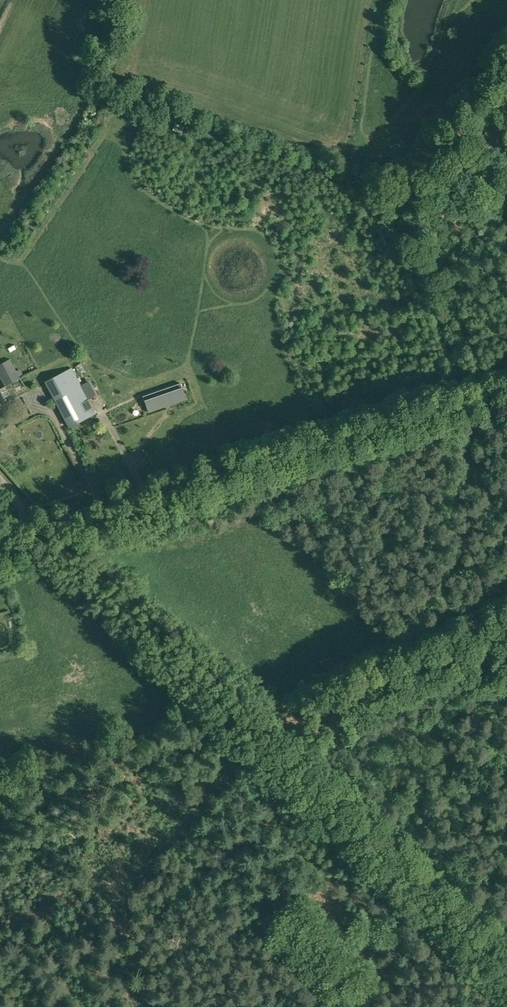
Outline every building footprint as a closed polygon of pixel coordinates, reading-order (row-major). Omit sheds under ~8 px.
[(5,329),(36,387),(45,382),(69,427),(96,413),(72,367),(42,310),(5,329)] [(5,386),(21,378),(0,340),(0,376),(5,386)] [(149,395),(151,401),(145,403),(148,413),(186,400),(180,384),(149,395)]
